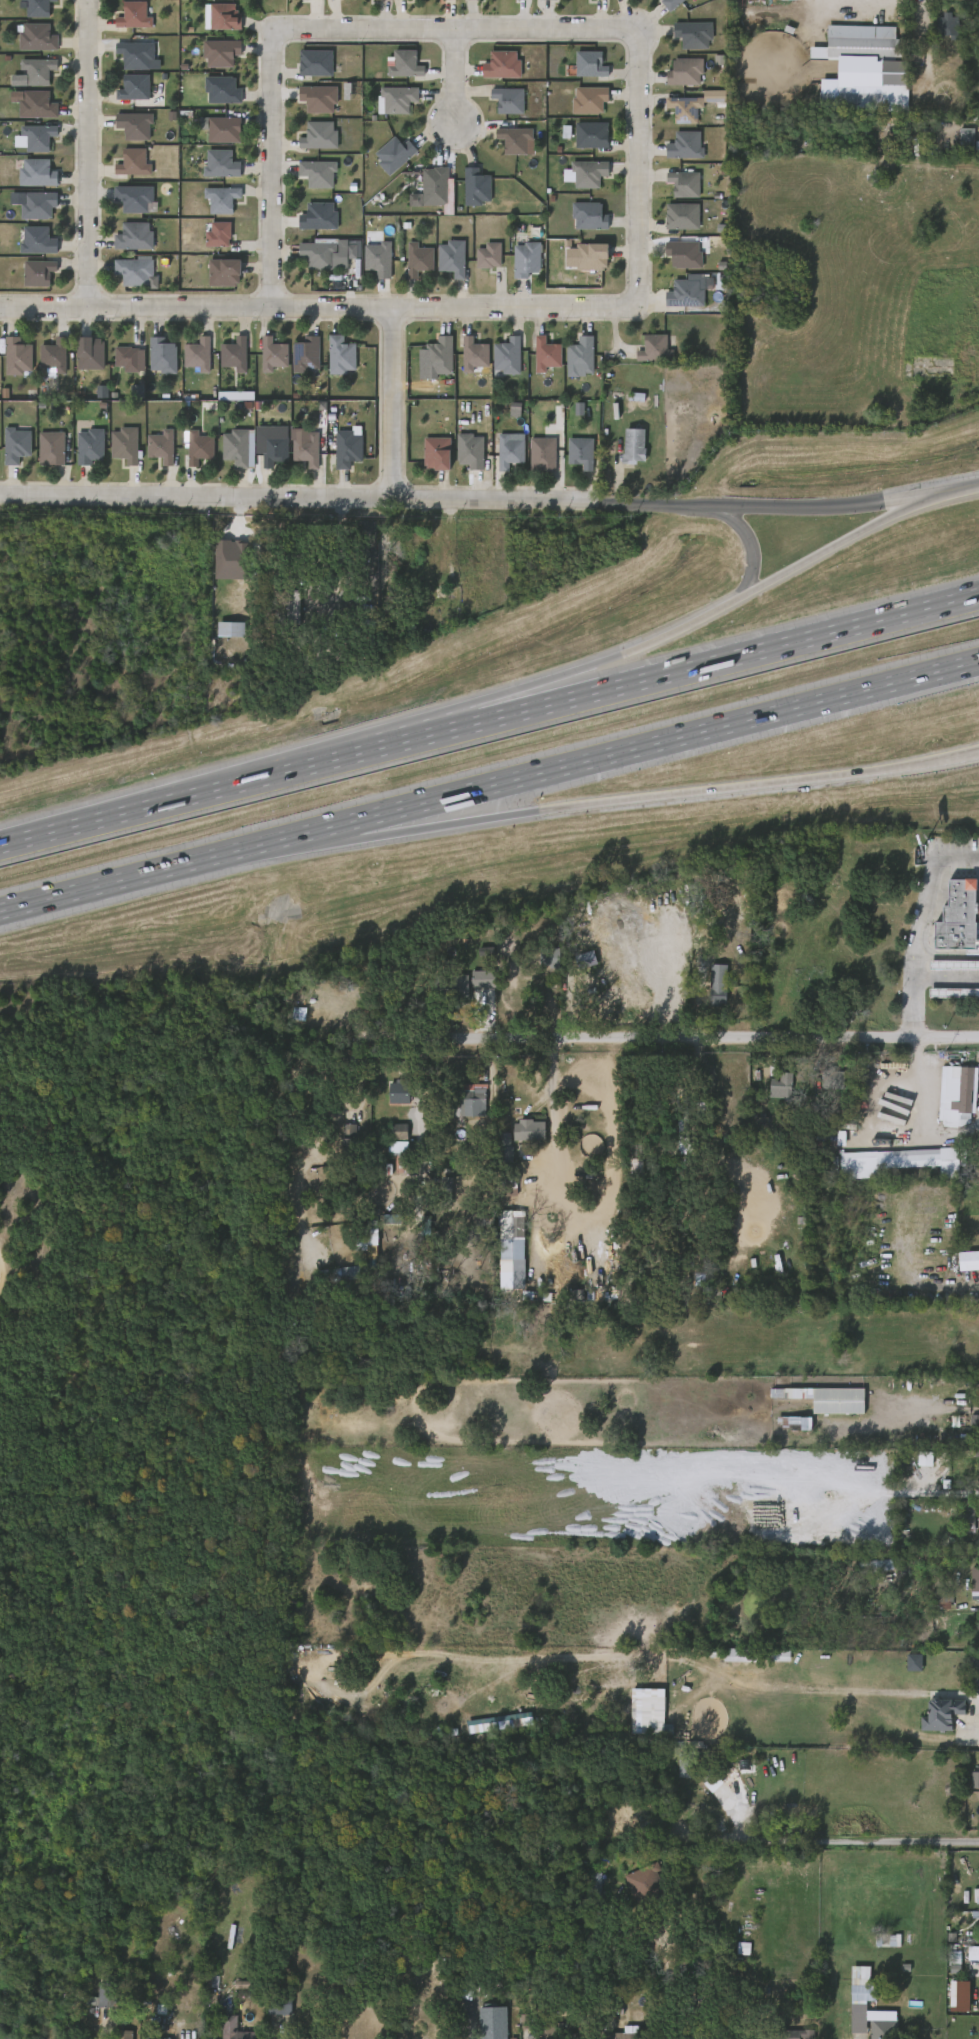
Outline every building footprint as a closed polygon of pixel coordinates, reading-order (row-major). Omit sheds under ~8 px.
[(57,2),(57,0),(24,0),(24,18),(50,18),(50,2),(57,2)] [(148,0),(148,16),(155,16),(154,26),(119,25),(119,16),(126,16),(126,0),(148,0)] [(667,10),(685,0),(661,0),(667,10)] [(238,8),(238,15),(243,15),(243,27),(213,27),(213,3),(238,3),(238,8)] [(107,34),(143,34),(144,24),(137,24),(137,9),(115,8),(115,24),(107,24),(107,34)] [(196,36),(233,37),(233,20),(226,20),(227,11),(196,10),(196,36)] [(949,12),(949,17),(956,17),(956,24),(948,24),(948,35),(941,35),(941,38),(935,38),(935,17),(941,17),(941,12),(949,12)] [(712,23),(674,23),(674,39),(682,39),(682,50),(712,50),(712,23)] [(50,25),(20,25),(20,51),(59,51),(59,35),(50,35),(50,25)] [(897,26),(896,39),(905,39),(905,58),(811,57),(811,36),(828,37),(828,25),(897,26)] [(236,57),(236,66),(210,65),(210,57),(206,57),(206,40),(244,40),(244,54),(236,54),(236,57)] [(124,71),(153,71),(153,44),(116,43),(116,57),(124,57),(124,71)] [(233,62),(233,47),(194,48),(194,66),(198,66),(198,74),(225,74),(224,62),(233,62)] [(311,74),(303,74),(303,49),(335,50),(335,75),(311,74)] [(420,61),(420,64),(428,64),(428,75),(391,75),(391,65),(397,65),(397,49),(420,49),(420,61)] [(520,50),(520,59),(524,59),(524,76),(486,76),(486,62),(494,62),(494,50),(520,50)] [(606,50),(605,65),(612,65),(612,75),(580,75),(580,50),(606,50)] [(324,82),(324,57),(291,57),(291,82),(324,82)] [(407,57),(384,57),(385,72),(379,72),(379,83),(416,83),(415,72),(407,72),(407,57)] [(511,84),(511,66),(508,66),(508,58),(481,58),(481,70),(473,70),(473,84),(511,84)] [(599,83),(599,73),(593,73),(593,58),(566,59),(567,83),(599,83)] [(701,58),(701,62),(707,62),(707,73),(703,73),(703,84),(670,84),(670,70),(677,70),(676,58),(701,58)] [(50,87),(50,72),(58,72),(58,60),(23,60),(23,87),(50,87)] [(657,78),(657,92),(693,92),(692,65),(663,65),(663,78),(657,78)] [(116,101),(149,101),(149,76),(122,76),(122,89),(116,89),(116,101)] [(234,76),(238,77),(238,87),(245,87),(245,102),(211,102),(211,91),(208,91),(208,76),(234,76)] [(233,110),(233,96),(226,96),(226,84),(197,83),(197,110),(233,110)] [(340,86),(340,103),(336,103),(336,112),(310,112),(310,100),(302,100),(302,85),(340,86)] [(602,113),(576,112),(576,97),(579,97),(579,86),(612,86),(612,100),(607,100),(607,111),(602,111),(602,113)] [(421,89),(421,100),(413,100),(413,105),(411,105),(411,113),(387,113),(387,96),(384,96),(384,87),(421,87),(421,89)] [(527,88),(527,112),(501,112),(501,98),(495,98),(495,88),(527,88)] [(838,104),(817,103),(817,91),(857,91),(857,104),(838,104)] [(50,92),(20,92),(20,119),(59,119),(59,103),(50,103),(50,92)] [(327,119),(327,93),(290,94),(290,108),(297,108),(298,119),(327,119)] [(369,120),(400,121),(400,109),(409,109),(409,94),(370,94),(369,120)] [(564,121),(594,120),(593,109),(599,109),(599,94),(564,95),(564,121)] [(515,120),(514,95),(481,96),(481,106),(488,106),(489,121),(515,120)] [(701,107),(695,107),(695,122),(678,122),(678,106),(670,106),(670,97),(701,97),(701,107)] [(873,100),(811,99),(811,113),(872,115),(873,100)] [(152,142),(152,115),(116,115),(116,131),(125,131),(125,142),(152,142)] [(244,142),(211,142),(211,116),(243,116),(244,142)] [(336,121),(336,130),(340,130),(339,147),(302,146),(303,136),(309,136),(310,121),(336,121)] [(598,147),(579,146),(579,121),(612,122),(612,147),(598,147)] [(198,150),(232,150),(232,125),(191,125),(191,136),(198,136),(198,150)] [(50,154),(50,138),(59,138),(59,126),(21,126),(21,138),(27,138),(27,154),(50,154)] [(973,150),(960,150),(961,127),(976,128),(975,150),(973,150)] [(328,155),(328,137),(324,137),(324,129),(297,128),(297,144),(290,144),(290,155),(328,155)] [(599,129),(566,129),(566,155),(599,154),(599,129)] [(533,130),(496,130),(496,142),(504,142),(504,155),(533,155),(533,130)] [(698,145),(701,146),(701,156),(670,156),(670,143),(680,143),(680,131),(698,131),(698,145)] [(18,159),(41,159),(40,143),(49,143),(48,133),(12,133),(12,143),(6,143),(6,154),(17,154),(18,159)] [(965,136),(950,135),(949,156),(964,157),(965,136)] [(363,161),(380,182),(409,159),(399,147),(393,152),(386,143),(363,161)] [(234,149),(234,160),(244,160),(244,176),(206,175),(206,166),(209,166),(210,149),(234,149)] [(152,176),(152,165),(147,165),(147,150),(124,150),(124,165),(116,165),(116,176),(152,176)] [(194,183),(232,184),(233,169),(223,169),(223,157),(198,156),(198,173),(194,173),(194,183)] [(50,161),(20,161),(20,187),(58,187),(58,171),(50,171),(50,161)] [(335,170),(335,187),(311,187),(311,175),(302,175),(302,161),(339,161),(339,170),(335,170)] [(612,164),(612,175),(604,175),(604,179),(602,179),(602,187),(578,187),(578,171),(575,171),(575,161),(612,161),(612,164)] [(452,205),(425,205),(425,168),(452,166),(452,205)] [(482,166),(482,174),(494,174),(494,200),(484,200),(484,205),(468,205),(468,166),(482,166)] [(290,168),(289,183),(299,183),(299,195),(325,195),(325,169),(290,168)] [(591,195),(591,183),(599,183),(599,168),(559,168),(559,188),(566,188),(566,195),(591,195)] [(703,172),(702,192),(698,196),(677,196),(678,182),(670,181),(671,171),(703,172)] [(413,175),(413,200),(400,201),(400,212),(440,212),(439,174),(413,175)] [(455,212),(474,212),(474,208),(482,208),(482,182),(470,182),(470,174),(455,174),(455,212)] [(690,179),(657,179),(657,190),(664,190),(664,204),(690,204),(690,179)] [(156,186),(156,203),(152,203),(152,212),(126,212),(126,200),(118,200),(118,186),(156,186)] [(236,197),(236,213),(212,213),(212,198),(207,198),(207,187),(244,187),(244,197),(236,197)] [(144,193),(105,194),(105,208),(113,208),(113,220),(140,220),(139,211),(144,211),(144,193)] [(58,208),(58,194),(23,194),(23,220),(52,220),(52,208),(58,208)] [(201,221),(224,221),(224,205),(232,206),(233,195),(195,195),(195,206),(201,206),(201,221)] [(336,202),(336,211),(340,211),(339,228),(302,228),(302,214),(310,214),(310,202),(336,202)] [(603,202),(606,203),(606,211),(614,211),(614,228),(579,228),(579,218),(576,218),(576,202),(603,202)] [(679,228),(670,227),(670,203),(697,203),(697,228),(679,228)] [(290,236),(328,236),(328,218),(324,218),(324,209),(298,209),(297,221),(290,221),(290,236)] [(599,236),(599,221),(593,221),(593,209),(564,209),(564,236),(599,236)] [(690,236),(689,210),(656,211),(657,236),(690,236)] [(230,246),(208,245),(208,231),(214,231),(214,221),(234,222),(234,238),(231,238),(230,246)] [(152,222),(152,231),(156,231),(156,248),(117,248),(117,234),(125,234),(125,222),(152,222)] [(58,254),(58,239),(50,239),(50,227),(23,227),(23,254),(58,254)] [(145,256),(145,238),(140,239),(140,229),(113,230),(114,240),(105,241),(105,256),(145,256)] [(197,253),(221,253),(221,229),(202,229),(202,238),(196,238),(197,253)] [(468,240),(467,278),(457,278),(457,271),(441,271),(441,244),(450,244),(450,239),(468,240)] [(393,241),(393,279),(379,279),(379,270),(367,270),(367,244),(383,244),(383,241),(393,241)] [(421,241),(420,247),(436,247),(436,270),(420,270),(420,277),(410,277),(410,241),(421,241)] [(518,278),(518,245),(527,245),(527,241),(544,241),(542,272),(532,271),(532,278),(518,278)] [(697,251),(701,252),(701,267),(669,265),(670,241),(697,241),(697,251)] [(335,252),(335,269),(311,269),(311,257),(303,257),(303,242),(339,243),(339,252),(335,252)] [(489,267),(479,267),(479,248),(488,248),(488,242),(504,242),(504,265),(496,265),(496,267),(489,267)] [(606,270),(580,269),(581,243),(615,243),(615,258),(611,258),(611,267),(606,266),(606,270)] [(351,266),(352,247),(338,246),(337,265),(351,266)] [(424,255),(409,255),(409,249),(398,248),(398,285),(408,286),(408,278),(424,278),(424,255)] [(455,248),(428,249),(429,278),(444,278),(444,286),(455,286),(455,248)] [(467,275),(492,274),(491,249),(476,249),(476,255),(467,256),(467,275)] [(290,250),(290,264),(299,264),(298,276),(325,276),(325,250),(290,250)] [(382,285),(381,250),(355,250),(355,277),(367,277),(367,285),(382,285)] [(531,250),(504,251),(505,286),(519,285),(519,279),(531,279),(531,250)] [(567,277),(599,277),(599,250),(568,250),(567,277)] [(156,259),(156,277),(152,277),(152,285),(125,285),(125,274),(117,274),(117,259),(156,259)] [(238,286),(212,285),(212,259),(247,259),(246,274),(242,274),(242,282),(238,282),(238,286)] [(53,285),(27,285),(27,260),(60,261),(60,272),(53,272),(53,285)] [(231,293),(232,267),(201,266),(200,292),(231,293)] [(41,293),(41,278),(48,278),(48,268),(16,268),(15,293),(41,293)] [(698,279),(698,288),(702,288),(702,305),(669,305),(669,290),(672,290),(672,279),(698,279)] [(347,334),(347,343),(359,343),(358,370),(349,369),(349,374),(332,374),(332,334),(347,334)] [(476,335),(476,343),(492,343),(491,366),(476,366),(476,372),(466,372),(467,334),(476,335)] [(549,335),(549,343),(565,343),(565,366),(549,366),(549,372),(539,372),(540,334),(549,335)] [(670,335),(670,350),(677,349),(677,360),(641,361),(641,350),(649,350),(648,334),(670,334),(670,335)] [(212,353),(212,372),(202,372),(202,366),(187,366),(187,343),(202,343),(202,335),(212,335),(212,353)] [(249,348),(249,372),(239,372),(239,366),(223,366),(223,343),(239,343),(240,335),(249,335),(249,348)] [(275,335),(275,343),(291,343),(291,366),(275,366),(275,372),(265,372),(265,335),(275,335)] [(311,371),(296,371),(296,345),(298,345),(298,342),(307,342),(307,335),(323,335),(322,369),(311,368),(311,371)] [(456,335),(455,373),(438,373),(438,369),(429,369),(430,343),(441,344),(441,335),(456,335)] [(523,335),(523,373),(505,373),(505,369),(497,369),(497,343),(513,342),(513,335),(523,335)] [(597,335),(597,373),(587,373),(587,369),(571,369),(570,344),(582,344),(582,335),(597,335)] [(23,336),(23,344),(34,344),(34,370),(25,370),(25,375),(7,374),(8,336),(23,336)] [(167,336),(167,342),(177,342),(177,346),(179,346),(179,373),(163,373),(163,369),(152,369),(153,336),(167,336)] [(41,372),(66,372),(66,338),(56,338),(56,346),(41,346),(41,372)] [(104,370),(104,338),(78,338),(78,370),(104,370)] [(658,341),(634,341),(635,357),(627,357),(628,368),(664,367),(664,356),(658,356),(658,341)] [(238,379),(237,342),(227,342),(227,350),(211,351),(212,374),(226,373),(227,379),(238,379)] [(279,374),(279,351),(263,350),(264,342),(253,342),(253,379),(263,380),(263,373),(279,374)] [(284,378),(310,377),(310,342),(295,343),(295,349),(283,349),(284,378)] [(320,381),(338,381),(338,377),(347,377),(347,350),(335,350),(335,342),(320,342),(320,381)] [(409,353),(410,386),(428,386),(428,382),(444,381),(443,342),(428,343),(428,352),(409,353)] [(479,350),(464,350),(464,342),(453,342),(454,379),(464,379),(464,373),(480,373),(479,350)] [(552,373),(552,351),(537,350),(537,342),(526,342),(526,379),(537,379),(537,373),(552,373)] [(584,342),(570,342),(570,351),(558,352),(558,383),(584,382),(584,342)] [(201,343),(190,343),(190,351),(175,351),(175,374),(191,374),(191,379),(201,380),(201,343)] [(484,377),(493,377),(493,381),(511,381),(511,343),(500,343),(500,350),(484,350),(484,377)] [(155,344),(141,344),(141,377),(151,377),(151,380),(168,380),(168,350),(155,350),(155,344)] [(134,346),(134,348),(142,348),(142,371),(127,371),(127,366),(118,366),(118,346),(134,346)] [(135,378),(135,354),(105,354),(105,373),(115,373),(115,378),(135,378)] [(134,404),(134,391),(121,392),(121,404),(134,404)] [(646,449),(646,462),(637,462),(637,465),(622,465),(623,454),(625,454),(626,428),(646,429),(645,449),(646,449)] [(111,459),(124,459),(124,466),(137,466),(137,429),(111,429),(111,459)] [(202,429),(202,435),(216,436),(216,458),(201,458),(201,467),(191,467),(191,429),(202,429)] [(252,429),(251,468),(237,468),(237,459),(225,459),(226,433),(234,433),(234,429),(252,429)] [(357,430),(357,434),(366,434),(366,461),(353,461),(353,469),(339,469),(339,430),(357,430)] [(31,431),(5,431),(5,466),(20,466),(20,456),(31,456),(31,431)] [(78,464),(103,464),(103,431),(78,431),(78,464)] [(148,458),(162,458),(162,466),(172,466),(172,431),(162,431),(162,435),(148,436),(148,458)] [(322,457),(322,469),(312,469),(312,460),(296,460),(296,437),(311,437),(311,431),(322,431),(322,457)] [(40,466),(64,466),(64,433),(40,433),(40,466)] [(477,433),(477,436),(487,436),(487,470),(473,470),(473,464),(461,464),(461,433),(477,433)] [(512,433),(512,439),(527,439),(527,463),(513,462),(512,471),(502,471),(502,433),(512,433)] [(272,468),(266,468),(266,435),(291,435),(291,461),(276,461),(276,468),(272,468)] [(614,469),(635,470),(636,436),(615,435),(614,469)] [(214,466),(225,467),(225,474),(240,475),(240,436),(222,436),(222,440),(214,440),(214,466)] [(310,475),(309,436),(283,436),(283,468),(299,468),(299,476),(310,475)] [(179,473),(190,473),(190,466),(205,466),(205,442),(190,442),(190,437),(179,437),(179,473)] [(454,437),(453,449),(457,449),(456,470),(440,470),(440,468),(431,468),(431,466),(427,466),(427,437),(454,437)] [(597,460),(597,471),(586,471),(586,464),(571,463),(572,437),(598,438),(597,460)] [(559,438),(559,442),(566,442),(566,455),(559,455),(559,471),(534,471),(534,438),(559,438)] [(515,470),(516,441),(489,440),(489,478),(500,478),(500,469),(515,470)] [(448,442),(448,471),(460,471),(460,477),(475,477),(474,441),(448,442)] [(441,445),(415,444),(415,476),(441,476),(441,445)] [(521,444),(521,478),(547,477),(546,444),(521,444)] [(558,471),(574,471),(573,478),(584,478),(584,445),(559,445),(558,471)] [(317,563),(298,562),(298,559),(292,559),(293,543),(319,545),(317,563)] [(290,600),(278,600),(278,625),(290,625),(290,600)] [(977,923),(978,923),(978,954),(963,954),(963,950),(931,949),(931,923),(938,923),(939,907),(944,907),(944,881),(976,879),(976,890),(973,890),(973,903),(978,903),(978,914),(977,914),(977,923)] [(453,959),(454,975),(469,975),(469,979),(472,979),(472,971),(495,970),(496,987),(470,988),(470,1001),(436,1002),(436,975),(444,975),(443,959),(453,959)] [(931,961),(978,962),(978,970),(931,969),(931,961)] [(724,965),(723,1004),(717,1004),(717,1007),(707,1007),(708,964),(724,965)] [(931,989),(978,989),(978,998),(931,997),(931,989)] [(832,1066),(832,1070),(842,1070),(842,1089),(820,1088),(820,1066),(832,1066)] [(791,1072),(789,1100),(782,1100),(782,1090),(768,1089),(768,1078),(775,1078),(775,1081),(778,1082),(778,1072),(791,1072)] [(834,1077),(813,1078),(813,1096),(834,1095),(834,1077)] [(972,1077),(970,1112),(956,1111),(956,1108),(947,1108),(947,1100),(956,1101),(958,1077),(972,1077)] [(405,1079),(405,1083),(410,1083),(410,1104),(390,1104),(390,1083),(396,1083),(396,1079),(405,1079)] [(760,1086),(760,1104),(782,1105),(783,1079),(771,1079),(771,1086),(760,1086)] [(399,1110),(400,1088),(380,1088),(379,1110),(399,1110)] [(473,1088),(473,1092),(485,1092),(485,1106),(477,1106),(477,1108),(466,1109),(447,1108),(447,1091),(466,1091),(466,1088),(473,1088)] [(327,1102),(322,1128),(303,1125),(305,1112),(311,1113),(313,1100),(327,1102)] [(536,1119),(536,1121),(549,1121),(549,1140),(518,1140),(518,1123),(523,1123),(523,1119),(536,1119)] [(360,1148),(346,1148),(346,1122),(360,1122),(360,1148)] [(761,1138),(762,1124),(747,1123),(746,1137),(761,1138)] [(505,1127),(505,1147),(536,1146),(535,1127),(505,1127)] [(347,1131),(333,1130),(332,1156),(346,1156),(347,1131)] [(398,1131),(382,1130),(382,1145),(398,1146),(398,1131)] [(379,1148),(379,1158),(399,1158),(398,1147),(379,1148)] [(931,1172),(931,1155),(866,1158),(867,1163),(857,1163),(858,1175),(843,1175),(843,1184),(870,1183),(870,1174),(931,1172)] [(527,1239),(503,1239),(503,1210),(527,1211),(527,1239)] [(515,1217),(491,1217),(490,1295),(514,1296),(515,1217)] [(959,1253),(978,1252),(978,1270),(960,1271),(959,1253)] [(813,1413),(809,1413),(810,1387),(861,1388),(861,1414),(813,1413)] [(960,1434),(960,1421),(942,1420),(942,1433),(960,1434)] [(972,1433),(973,1421),(961,1421),(961,1433),(972,1433)] [(972,1532),(958,1532),(958,1500),(972,1500),(972,1532)] [(893,1559),(894,1570),(857,1573),(856,1562),(893,1559)] [(846,1569),(847,1578),(883,1574),(882,1565),(846,1569)] [(961,1573),(960,1598),(978,1598),(978,1581),(978,1573),(961,1573)] [(750,1668),(750,1655),(714,1654),(714,1667),(750,1668)] [(912,1660),(897,1660),(897,1677),(912,1677),(912,1660)] [(655,1695),(632,1695),(631,1739),(654,1740),(655,1695)] [(918,1723),(911,1723),(911,1737),(942,1736),(942,1721),(956,1721),(956,1705),(918,1706),(918,1723)] [(705,1760),(704,1762),(700,1762),(700,1768),(697,1768),(696,1778),(676,1777),(677,1750),(705,1751),(705,1760)] [(961,1794),(975,1794),(975,1778),(962,1777),(961,1794)] [(665,1828),(662,1828),(662,1836),(639,1834),(640,1815),(663,1816),(663,1821),(666,1821),(665,1828)] [(657,1872),(667,1895),(638,1909),(630,1892),(632,1891),(624,1876),(657,1861),(661,1870),(657,1872)] [(602,1872),(602,1911),(607,1911),(607,1918),(594,1918),(595,1884),(591,1884),(591,1872),(602,1872)] [(888,1933),(888,1934),(899,1933),(899,1946),(874,1946),(874,1933),(888,1933)] [(977,1966),(976,1952),(957,1953),(958,1966),(977,1966)] [(950,1959),(941,1959),(941,1967),(940,1967),(940,1979),(950,1978),(950,1959)] [(841,2006),(862,2006),(862,1972),(842,1972),(841,2006)] [(132,1989),(131,1999),(121,1999),(120,2008),(101,2008),(102,1973),(121,1974),(122,1989),(132,1989)] [(90,2014),(102,2014),(103,1983),(91,1983),(90,2014)] [(896,2017),(896,2038),(868,2038),(868,2019),(864,2019),(864,2032),(849,2032),(849,1984),(874,1984),(874,1999),(857,2000),(857,2003),(864,2002),(864,2010),(894,2010),(894,2017),(896,2017)] [(960,2017),(960,1987),(941,1986),(940,2017),(960,2017)] [(275,2014),(270,2014),(271,1993),(294,1993),(294,2015),(275,2014)] [(613,1999),(614,2003),(623,2002),(625,2015),(596,2019),(594,2005),(607,2004),(607,2000),(613,1999)] [(258,2002),(257,2019),(282,2020),(283,2002),(258,2002)] [(258,2031),(258,2038),(224,2038),(225,2014),(243,2014),(243,2019),(240,2019),(240,2025),(240,2031),(258,2031)] [(213,2038),(246,2038),(246,2037),(228,2037),(228,2021),(212,2021),(213,2038)] [(13,2033),(13,2038),(0,2038),(0,2022),(5,2022),(5,2032),(13,2033)] [(556,2023),(556,2038),(528,2038),(528,2036),(536,2036),(536,2023),(556,2023)] [(695,2033),(695,2038),(676,2038),(676,2028),(691,2029),(691,2033),(695,2033)] [(133,2031),(133,2038),(114,2038),(114,2034),(113,2034),(113,2030),(133,2031)] [(815,2030),(815,2038),(805,2038),(805,2037),(801,2038),(769,2038),(769,2037),(778,2037),(778,2031),(815,2030)] [(510,2034),(510,2038),(484,2038),(484,2035),(487,2034),(487,2031),(493,2031),(493,2034),(510,2034)]
